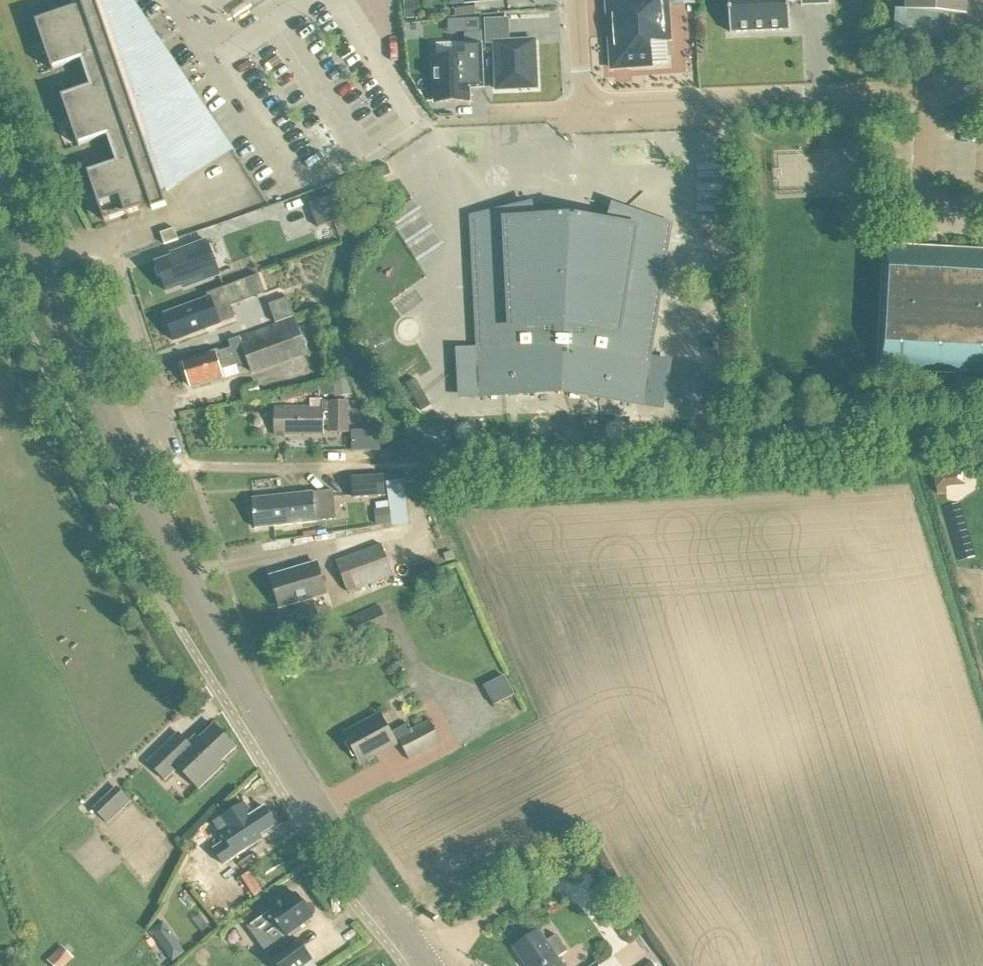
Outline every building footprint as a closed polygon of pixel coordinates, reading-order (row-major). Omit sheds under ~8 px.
[(35,22),(52,72),(82,61),(90,87),(61,97),(78,148),(108,137),(117,163),(87,173),(88,176),(79,179),(84,201),(96,197),(104,223),(151,207),(152,211),(166,206),(162,195),(227,148),(120,0),(100,0),(96,1),(95,0),(85,0),(80,2),(81,6),(35,22)] [(611,70),(651,67),(649,37),(669,36),(667,0),(606,0),(611,70)] [(790,31),(789,3),(801,2),(801,6),(830,5),(830,0),(729,0),(730,34),(790,31)] [(906,13),(969,17),(970,0),(907,0),(906,13)] [(497,91),(537,89),(535,42),(509,43),(507,21),(486,22),(487,44),(494,44),(497,91)] [(464,34),(465,46),(483,46),(482,33),(464,34)] [(435,60),(436,104),(468,102),(468,89),(484,89),(483,46),(465,46),(465,58),(435,60)] [(376,181),(391,176),(387,166),(372,171),(376,181)] [(296,205),(258,220),(266,239),(304,224),(296,205)] [(508,212),(473,220),(480,360),(460,361),(461,397),(561,391),(661,407),(666,372),(646,369),(668,227),(634,216),(632,231),(612,232),(612,224),(529,219),(528,227),(509,224),(508,212)] [(164,245),(178,241),(174,229),(160,234),(164,245)] [(184,290),(220,276),(207,242),(172,255),(173,258),(156,264),(157,266),(155,271),(158,278),(162,280),(167,293),(183,287),(184,290)] [(878,370),(886,371),(955,375),(955,377),(956,379),(956,381),(957,384),(958,386),(960,388),(962,391),(963,392),(965,393),(967,394),(969,395),(971,396),(973,396),(977,397),(980,397),(981,397),(982,396),(982,251),(893,246),(885,246),(878,370)] [(208,298),(164,315),(167,322),(166,325),(169,333),(171,334),(174,342),(235,318),(231,307),(265,294),(259,275),(207,294),(208,298)] [(270,305),(277,324),(295,317),(288,299),(270,305)] [(219,350),(205,354),(206,356),(184,363),(192,388),(223,377),(220,369),(238,362),(248,364),(250,370),(306,348),(295,317),(277,324),(230,342),(232,348),(220,352),(219,350)] [(408,383),(425,410),(434,405),(417,377),(408,383)] [(332,403),(331,433),(348,433),(349,404),(332,403)] [(323,409),(274,409),(274,435),(323,435),(323,409)] [(381,452),(381,432),(367,432),(367,452),(381,452)] [(522,443),(510,443),(510,451),(522,450),(522,443)] [(965,490),(965,476),(936,477),(937,491),(965,490)] [(384,477),(352,479),(354,499),(385,497),(384,477)] [(333,492),(252,500),(255,529),(336,521),(333,492)] [(383,546),(337,563),(349,595),(395,577),(383,546)] [(327,597),(318,566),(272,579),(281,610),(295,606),(300,622),(317,617),(313,601),(327,597)] [(336,625),(343,643),(387,624),(380,607),(336,625)] [(505,679),(486,689),(495,707),(515,697),(505,679)] [(383,717),(347,736),(361,764),(401,743),(411,761),(442,745),(430,723),(412,733),(409,728),(393,736),(383,717)] [(221,762),(237,746),(214,723),(199,737),(195,733),(187,741),(178,732),(148,762),(166,780),(180,767),(199,787),(223,764),(221,762)] [(96,813),(109,827),(132,805),(119,791),(96,813)] [(247,816),(223,831),(230,842),(216,850),(225,864),(262,842),(259,836),(276,825),(266,809),(248,819),(247,816)] [(286,938),(314,918),(313,917),(314,916),(315,915),(316,913),(316,912),(316,911),(316,909),(316,908),(315,907),(314,906),(313,905),(312,905),(310,904),(309,904),(307,905),(306,905),(305,906),(296,895),(269,915),(270,916),(253,930),(260,940),(277,927),(286,938)] [(558,958),(567,951),(555,935),(547,941),(538,929),(511,948),(524,965),(564,965),(558,958)] [(298,939),(272,958),(278,965),(306,965),(314,960),(298,939)] [(63,949),(48,964),(50,965),(70,965),(75,962),(63,949)]
